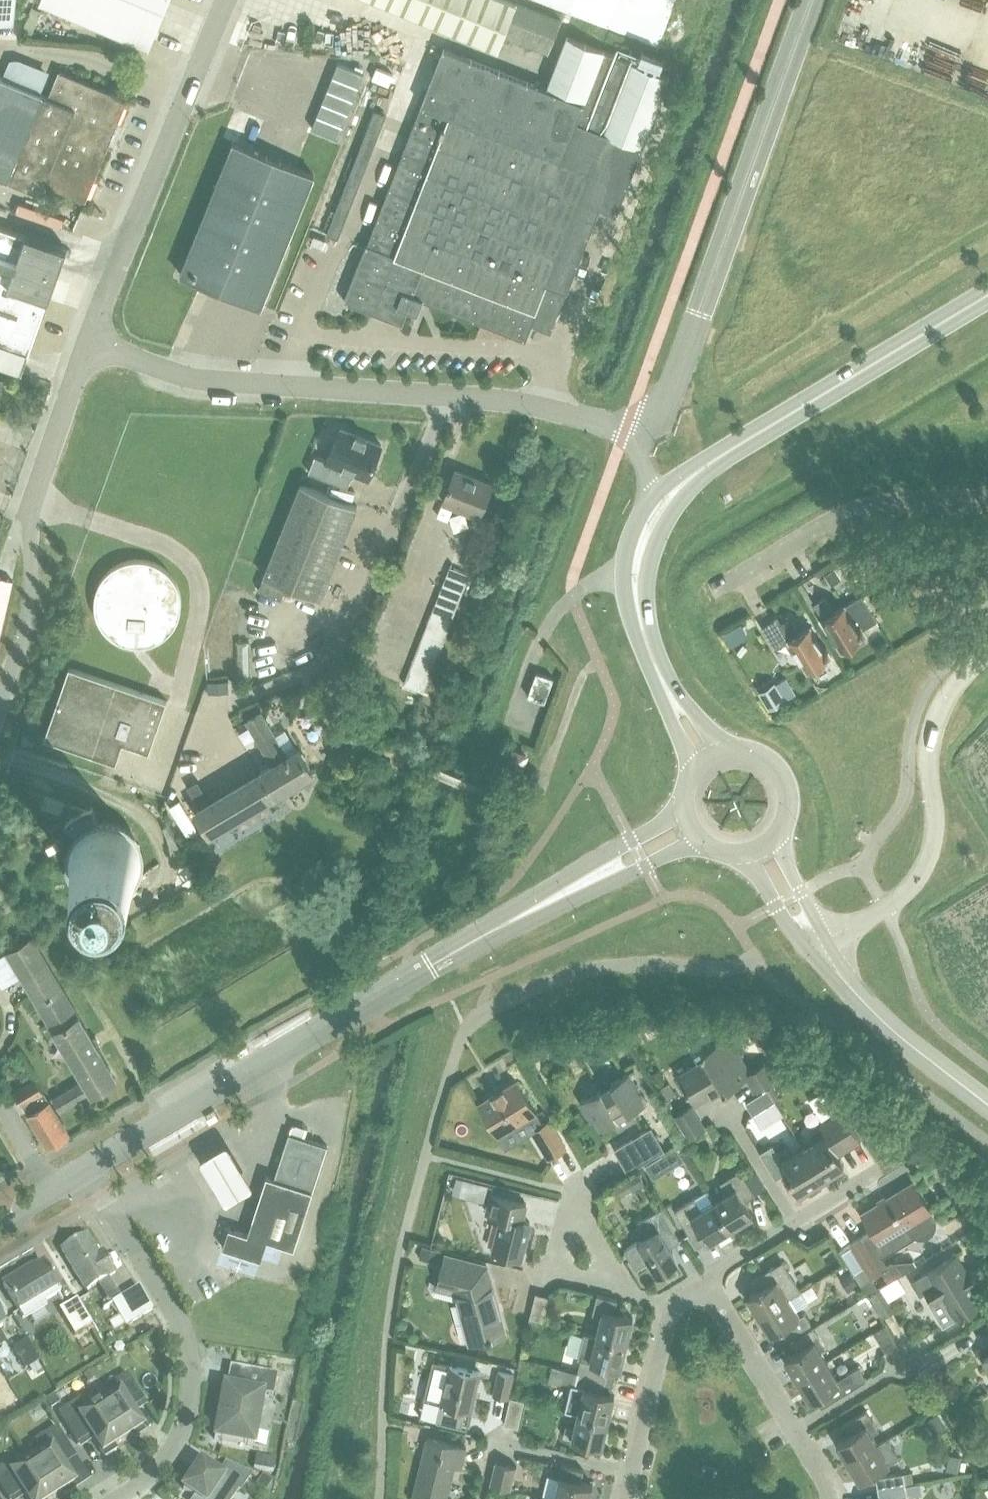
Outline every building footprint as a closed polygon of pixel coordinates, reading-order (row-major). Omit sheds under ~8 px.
[(14,21),(16,0),(0,0),(0,20),(14,21)] [(167,0),(41,0),(148,45),(167,0)] [(505,31),(550,49),(562,17),(520,0),(517,0),(516,0),(377,0),(395,7),(498,47),(505,31)] [(659,46),(676,0),(536,0),(659,46)] [(33,5),(22,31),(31,35),(42,9),(33,5)] [(42,15),(39,21),(50,26),(53,20),(42,15)] [(443,45),(344,299),(401,321),(406,308),(417,312),(423,297),(525,337),(532,318),(552,326),(599,204),(616,211),(669,76),(567,36),(547,86),(443,45)] [(12,56),(3,77),(6,78),(40,92),(50,68),(20,55),(12,56)] [(338,62),(333,75),(359,86),(364,73),(338,62)] [(127,99),(59,71),(48,96),(42,94),(42,93),(40,92),(6,78),(3,77),(0,76),(0,176),(7,179),(7,178),(41,192),(44,183),(85,200),(127,99)] [(333,75),(328,88),(354,99),(359,86),(333,75)] [(328,88),(322,101),(348,112),(354,99),(328,88)] [(322,101),(317,114),(343,125),(348,112),(322,101)] [(372,148),(385,115),(374,111),(361,144),(372,148)] [(317,114),(312,127),(338,138),(343,125),(317,114)] [(259,306),(314,174),(233,141),(179,273),(259,306)] [(352,199),(357,187),(346,182),(341,195),(352,199)] [(63,248),(0,226),(0,363),(20,370),(63,248)] [(314,455),(308,471),(345,486),(351,473),(365,478),(380,443),(338,426),(325,459),(314,455)] [(480,515),(492,484),(455,469),(442,501),(480,515)] [(357,505),(301,483),(264,576),(319,598),(357,505)] [(180,613),(181,602),(180,591),(175,580),(168,571),(160,565),(149,560),(138,559),(127,560),(116,565),(107,571),(100,580),(96,591),(95,602),(96,613),(100,624),(107,633),(116,639),(127,644),(138,645),(149,644),(159,639),(168,632),(175,624),(180,613)] [(423,691),(469,574),(450,566),(403,683),(423,691)] [(834,566),(824,573),(830,584),(841,577),(834,566)] [(12,580),(0,577),(0,632),(12,580)] [(863,627),(878,618),(862,593),(835,609),(827,595),(817,601),(825,615),(821,618),(828,629),(830,627),(843,648),(853,641),(856,645),(865,639),(863,635),(867,633),(863,627)] [(782,621),(781,620),(778,615),(761,626),(774,647),(786,640),(793,650),(796,648),(809,668),(818,663),(820,666),(832,659),(830,656),(834,654),(828,644),(825,645),(812,623),(802,629),(792,615),(782,621)] [(724,633),(732,646),(743,640),(735,627),(724,633)] [(249,641),(237,641),(238,674),(249,674),(249,641)] [(149,752),(167,700),(69,667),(44,738),(116,763),(122,743),(149,752)] [(545,701),(553,677),(536,671),(528,695),(545,701)] [(228,680),(208,681),(209,692),(229,691),(228,680)] [(775,681),(758,690),(769,708),(785,698),(775,681)] [(210,832),(313,772),(299,748),(287,755),(261,712),(247,721),(273,764),(197,809),(210,832)] [(521,769),(526,754),(514,749),(508,765),(521,769)] [(71,869),(75,878),(82,886),(90,891),(100,894),(110,894),(120,891),(129,886),(135,878),(140,869),(141,859),(140,850),(137,842),(131,834),(124,828),(115,824),(105,823),(97,824),(92,807),(82,811),(73,816),(65,823),(78,835),(73,842),(70,850),(69,859),(71,869)] [(116,1079),(32,938),(8,952),(85,1080),(54,1098),(61,1110),(92,1092),(93,1093),(116,1079)] [(15,985),(6,964),(0,967),(0,992),(15,985)] [(754,1091),(777,1077),(767,1060),(749,1071),(728,1034),(701,1050),(706,1057),(678,1074),(695,1103),(715,1091),(717,1094),(746,1077),(754,1091)] [(600,1089),(580,1101),(592,1120),(595,1118),(601,1128),(614,1120),(618,1127),(636,1116),(632,1109),(645,1102),(628,1073),(611,1082),(612,1084),(602,1091),(600,1089)] [(15,1090),(48,1144),(48,1146),(68,1133),(35,1078),(15,1090)] [(500,1136),(536,1114),(516,1081),(480,1103),(500,1136)] [(668,1081),(660,1086),(667,1099),(675,1093),(668,1081)] [(767,1088),(745,1102),(752,1114),(761,1128),(783,1114),(774,1100),(767,1088)] [(674,1116),(687,1137),(705,1126),(693,1105),(674,1116)] [(803,1145),(822,1176),(845,1162),(834,1144),(845,1137),(850,1146),(862,1139),(843,1107),(819,1121),(821,1124),(811,1131),(815,1138),(803,1145)] [(548,1158),(566,1147),(549,1120),(532,1131),(548,1158)] [(640,1134),(652,1155),(663,1148),(651,1127),(640,1134)] [(222,1246),(260,1258),(266,1240),(284,1245),(294,1248),(327,1145),(289,1133),(274,1178),(266,1175),(248,1233),(229,1227),(222,1246)] [(225,1142),(197,1156),(224,1202),(252,1186),(225,1142)] [(822,1176),(803,1145),(792,1152),(788,1145),(778,1151),(773,1142),(760,1150),(776,1176),(788,1169),(800,1189),(822,1176)] [(661,1155),(644,1166),(653,1180),(670,1170),(661,1155)] [(728,1192),(715,1200),(731,1227),(753,1213),(745,1200),(756,1193),(741,1168),(721,1180),(728,1192)] [(638,1174),(627,1181),(633,1192),(645,1185),(638,1174)] [(475,1181),(470,1198),(484,1201),(489,1184),(475,1181)] [(931,1212),(913,1182),(862,1213),(880,1242),(899,1230),(903,1236),(908,1233),(910,1234),(911,1236),(913,1237),(915,1237),(917,1238),(919,1238),(921,1238),(923,1237),(925,1237),(927,1236),(929,1234),(931,1233),(932,1231),(933,1230),(934,1228),(934,1226),(935,1223),(935,1221),(934,1219),(934,1217),(930,1212),(931,1212)] [(715,1200),(708,1188),(674,1209),(697,1247),(731,1227),(715,1200)] [(502,1215),(494,1248),(521,1255),(530,1221),(522,1218),(526,1202),(491,1193),(486,1211),(502,1215)] [(624,1248),(636,1267),(649,1259),(657,1272),(679,1259),(670,1245),(680,1239),(661,1208),(643,1219),(652,1234),(640,1241),(639,1239),(624,1248)] [(107,1278),(114,1273),(102,1252),(97,1255),(85,1236),(61,1251),(85,1292),(108,1278),(107,1278)] [(882,1268),(862,1236),(840,1249),(867,1294),(877,1288),(870,1275),(882,1268)] [(422,1245),(419,1257),(428,1260),(436,1262),(439,1249),(431,1247),(422,1245)] [(470,1341),(505,1331),(486,1264),(446,1254),(439,1279),(454,1283),(470,1341)] [(955,1254),(911,1281),(918,1293),(927,1287),(934,1298),(928,1302),(943,1326),(986,1300),(976,1283),(979,1281),(981,1276),(979,1272),(976,1269),(971,1269),(969,1271),(966,1272),(955,1254)] [(801,1290),(784,1260),(752,1278),(758,1289),(748,1294),(760,1314),(790,1295),(790,1296),(801,1290)] [(24,1272),(2,1285),(15,1308),(22,1319),(45,1305),(42,1302),(60,1292),(43,1263),(25,1274),(24,1272)] [(850,1272),(839,1278),(847,1291),(858,1285),(850,1272)] [(889,1300),(907,1290),(899,1274),(880,1284),(889,1300)] [(138,1288),(112,1304),(125,1326),(152,1310),(138,1288)] [(894,1309),(881,1288),(870,1294),(882,1315),(894,1309)] [(801,1314),(797,1308),(808,1302),(801,1290),(790,1296),(790,1295),(760,1314),(772,1334),(782,1328),(787,1337),(812,1322),(805,1311),(801,1314)] [(543,1321),(550,1295),(536,1291),(529,1318),(543,1321)] [(597,1334),(627,1341),(633,1317),(615,1312),(618,1299),(598,1294),(593,1313),(602,1315),(597,1334)] [(869,1309),(863,1298),(851,1305),(857,1316),(869,1309)] [(76,1299),(59,1310),(74,1336),(92,1325),(91,1324),(77,1301),(76,1299)] [(886,1351),(898,1344),(885,1324),(873,1331),(886,1351)] [(819,1346),(824,1343),(813,1326),(789,1340),(795,1350),(785,1357),(798,1377),(827,1360),(819,1346)] [(627,1341),(597,1334),(584,1331),(578,1356),(582,1357),(579,1371),(613,1379),(617,1367),(621,1368),(627,1341)] [(8,1352),(4,1345),(5,1345),(2,1339),(0,1336),(0,1357),(8,1352)] [(25,1369),(38,1361),(26,1341),(12,1349),(25,1369)] [(837,1377),(827,1360),(798,1377),(810,1398),(815,1395),(821,1405),(866,1378),(858,1365),(837,1377)] [(433,1361),(424,1397),(441,1401),(441,1403),(436,1421),(460,1427),(465,1408),(471,1410),(480,1371),(450,1364),(450,1365),(433,1361)] [(214,1439),(253,1447),(262,1395),(272,1397),(276,1375),(229,1367),(226,1387),(223,1386),(214,1439)] [(93,1370),(82,1376),(87,1384),(98,1378),(93,1370)] [(508,1398),(513,1374),(499,1371),(493,1394),(508,1398)] [(561,1382),(563,1374),(551,1371),(548,1381),(560,1384),(561,1382)] [(579,1371),(575,1385),(571,1384),(565,1409),(578,1412),(608,1419),(614,1394),(610,1393),(613,1379),(579,1371)] [(98,1405),(122,1441),(130,1436),(132,1440),(144,1432),(130,1411),(144,1402),(126,1374),(105,1388),(110,1397),(98,1405)] [(55,1395),(45,1400),(51,1409),(60,1404),(55,1395)] [(518,1427),(524,1400),(510,1396),(504,1424),(518,1427)] [(122,1441),(98,1405),(86,1413),(79,1400),(57,1414),(76,1445),(90,1436),(104,1458),(116,1450),(113,1446),(122,1441)] [(849,1434),(837,1441),(849,1460),(878,1442),(871,1432),(878,1428),(873,1419),(867,1409),(842,1424),(849,1434)] [(608,1419),(578,1412),(574,1426),(566,1424),(563,1435),(602,1445),(608,1419)] [(42,1454),(30,1461),(53,1498),(61,1492),(64,1496),(76,1489),(62,1467),(76,1458),(56,1428),(34,1442),(42,1454)] [(465,1446),(428,1437),(414,1494),(433,1498),(445,1498),(454,1466),(460,1467),(465,1446)] [(878,1442),(849,1460),(860,1480),(898,1457),(887,1437),(878,1442)] [(949,1454),(945,1470),(956,1472),(959,1456),(949,1454)] [(255,1456),(252,1469),(272,1473),(275,1460),(255,1456)] [(30,1461),(18,1469),(12,1460),(0,1468),(0,1489),(7,1498),(12,1498),(22,1493),(26,1498),(51,1498),(53,1498),(30,1461)] [(516,1466),(495,1461),(489,1483),(510,1488),(516,1466)] [(556,1498),(589,1498),(593,1483),(581,1480),(584,1469),(562,1463),(553,1498),(556,1498)] [(225,1465),(218,1476),(200,1464),(182,1489),(195,1498),(194,1498),(231,1498),(237,1490),(239,1492),(249,1476),(225,1465)] [(903,1471),(876,1476),(878,1489),(905,1484),(903,1471)] [(260,1476),(254,1486),(264,1492),(270,1482),(260,1476)] [(92,1495),(87,1480),(75,1485),(80,1498),(81,1498),(92,1495)] [(918,1481),(905,1484),(906,1488),(907,1496),(920,1493),(918,1481)] [(905,1496),(907,1496),(906,1488),(905,1484),(878,1489),(880,1498),(905,1498),(905,1496)]
